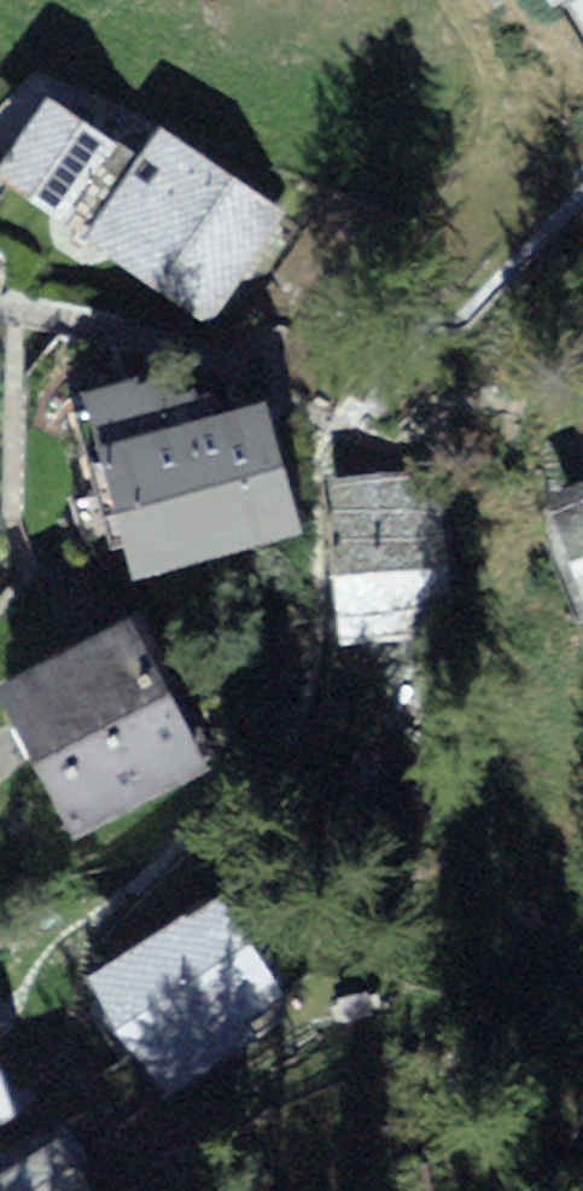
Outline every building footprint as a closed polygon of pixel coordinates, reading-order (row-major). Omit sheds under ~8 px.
[(582,62),(582,0),(547,0),(582,62)] [(50,212),(102,140),(41,95),(0,161),(0,180),(50,212)] [(140,117),(69,242),(192,316),(272,204),(140,117)] [(70,459),(108,591),(290,539),(252,406),(70,459)] [(430,471),(304,480),(318,657),(443,647),(430,471)] [(582,598),(582,479),(540,495),(582,598)] [(0,686),(0,722),(65,838),(191,768),(111,625),(0,686)] [(221,900),(93,974),(157,1085),(285,1011),(221,900)] [(11,1129),(0,1111),(0,1135),(11,1129)] [(0,1179),(0,1190),(91,1190),(65,1143),(0,1179)]
